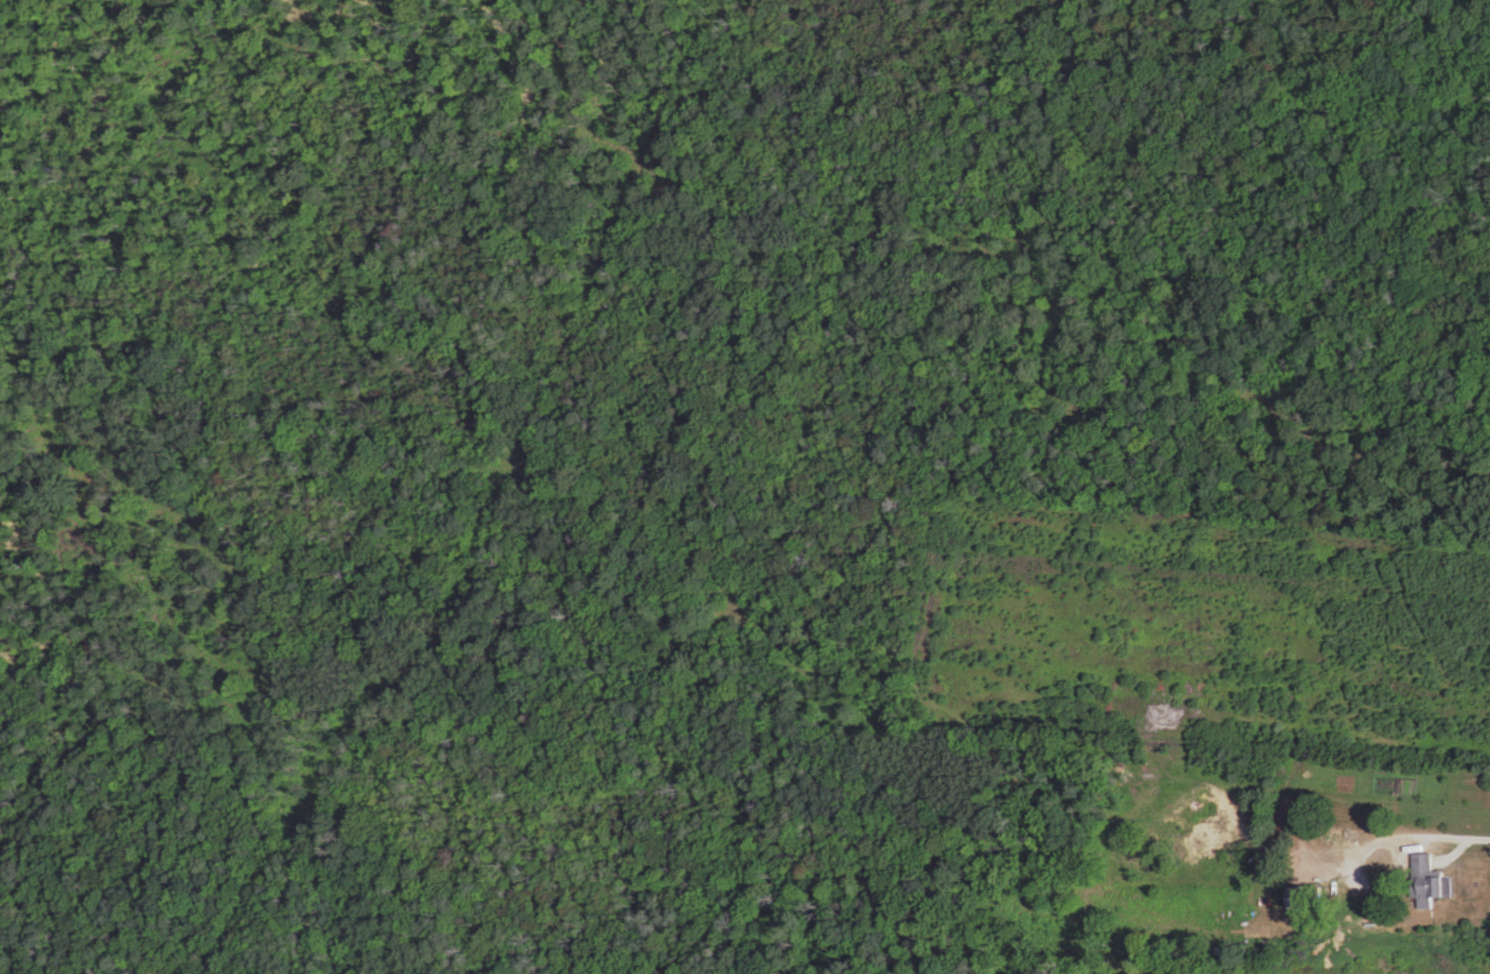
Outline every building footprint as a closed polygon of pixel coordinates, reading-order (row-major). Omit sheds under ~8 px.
[(1326,884),(1320,884),(1320,858),(1298,858),(1298,913),(1326,913),(1326,884)] [(1423,866),(1423,896),(1453,896),(1453,875),(1438,875),(1438,866),(1423,866)]
